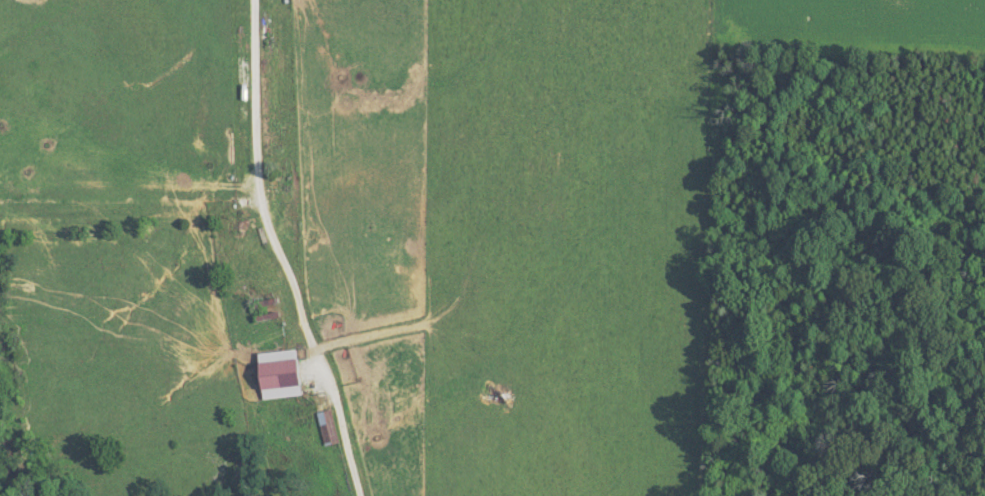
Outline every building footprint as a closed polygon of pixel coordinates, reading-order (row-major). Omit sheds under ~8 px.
[(280,316),(279,311),(260,315),(260,319),(280,316)] [(340,442),(332,408),(316,411),(323,445),(340,442)]
